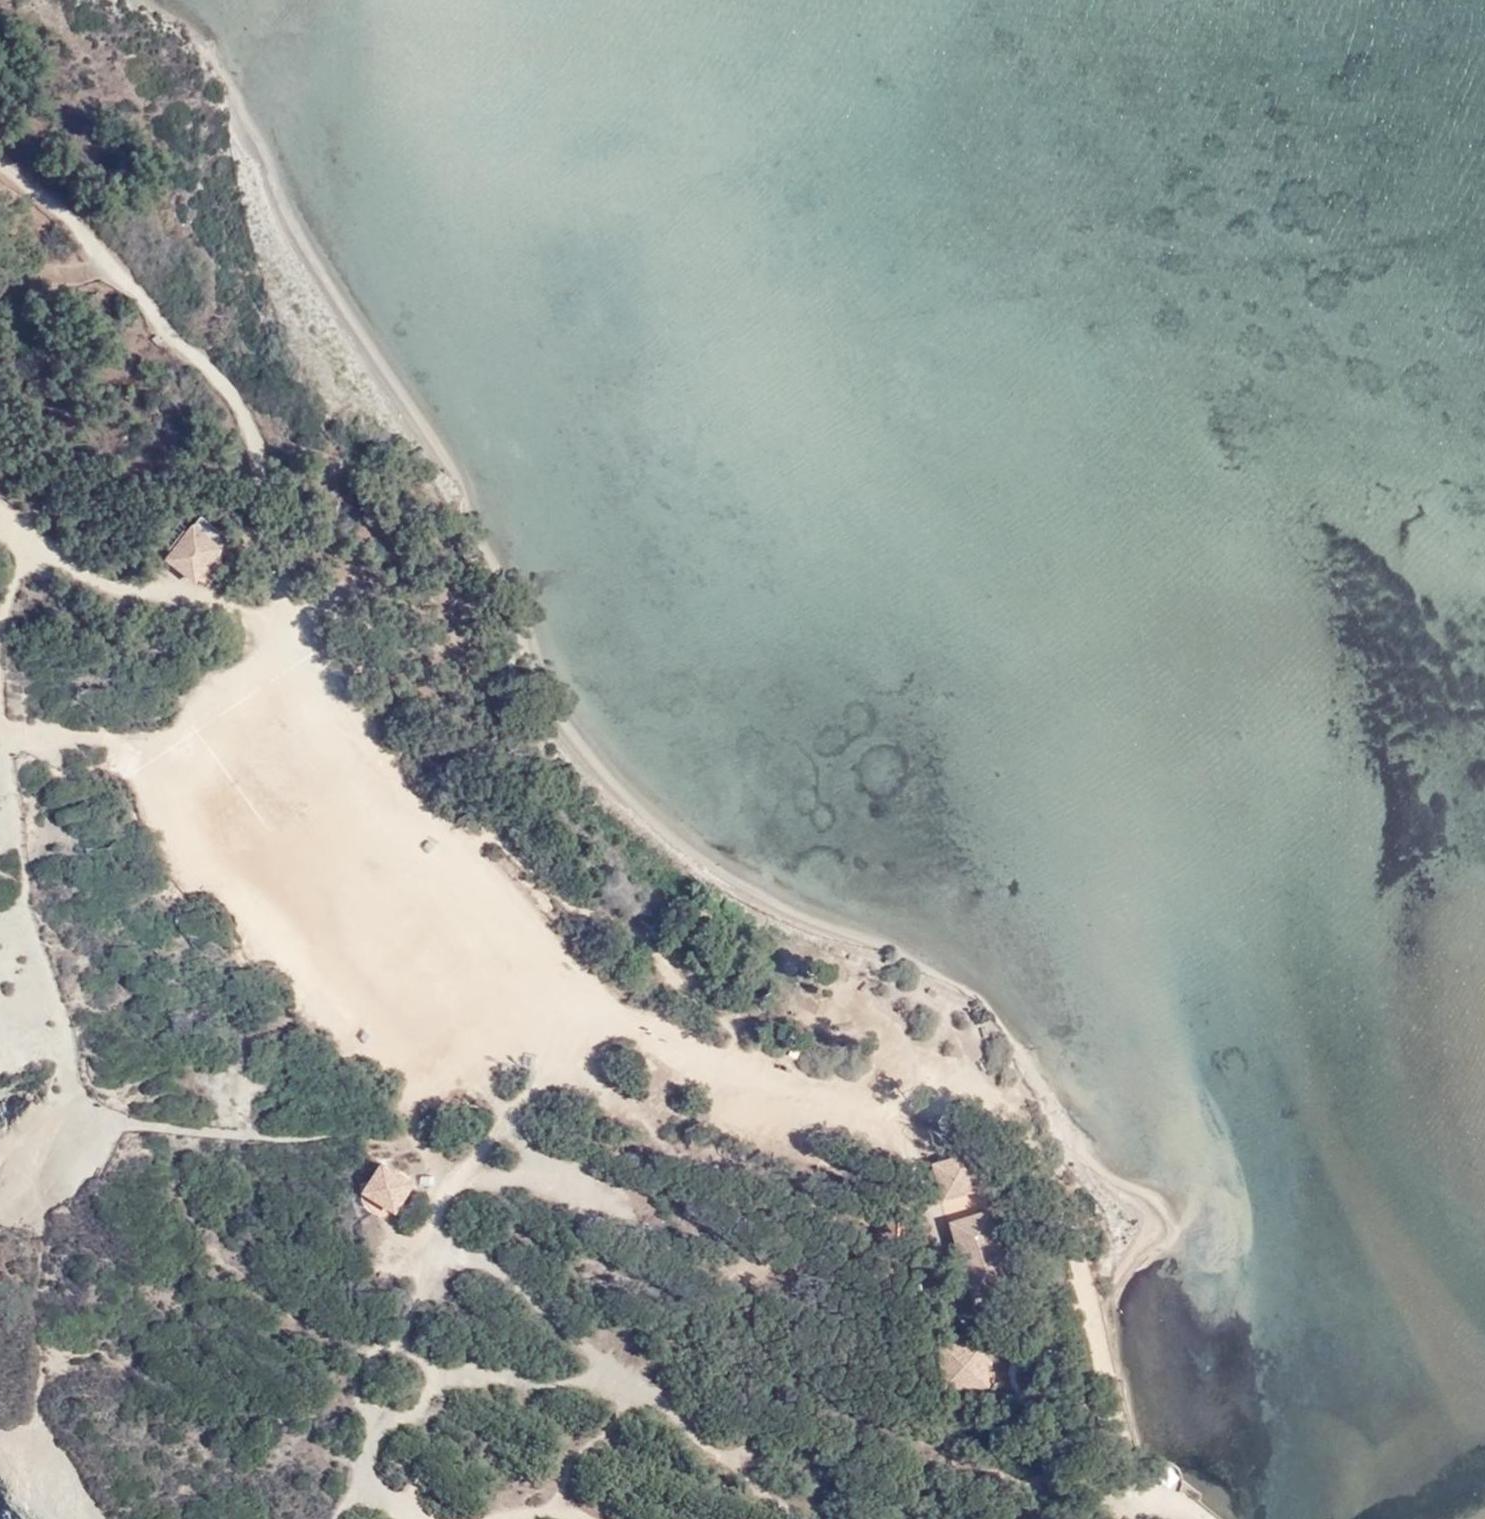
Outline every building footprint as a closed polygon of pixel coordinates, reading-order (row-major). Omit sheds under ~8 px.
[(194,526),(190,532),(217,555),(222,548),(194,526)] [(217,555),(190,532),(186,529),(169,550),(173,553),(202,576),(206,578),(221,559),(217,555)] [(202,576),(173,553),(170,560),(196,580),(202,576)] [(964,1178),(971,1176),(965,1154),(957,1156),(964,1178)] [(975,1188),(971,1176),(964,1178),(957,1156),(929,1164),(938,1199),(975,1188)] [(381,1161),(368,1183),(390,1196),(386,1204),(396,1209),(412,1181),(381,1161)] [(390,1196),(368,1183),(364,1191),(386,1204),(390,1196)] [(1008,1282),(985,1211),(947,1222),(968,1293),(1008,1282)] [(982,1383),(979,1341),(937,1342),(940,1386),(982,1383)]
